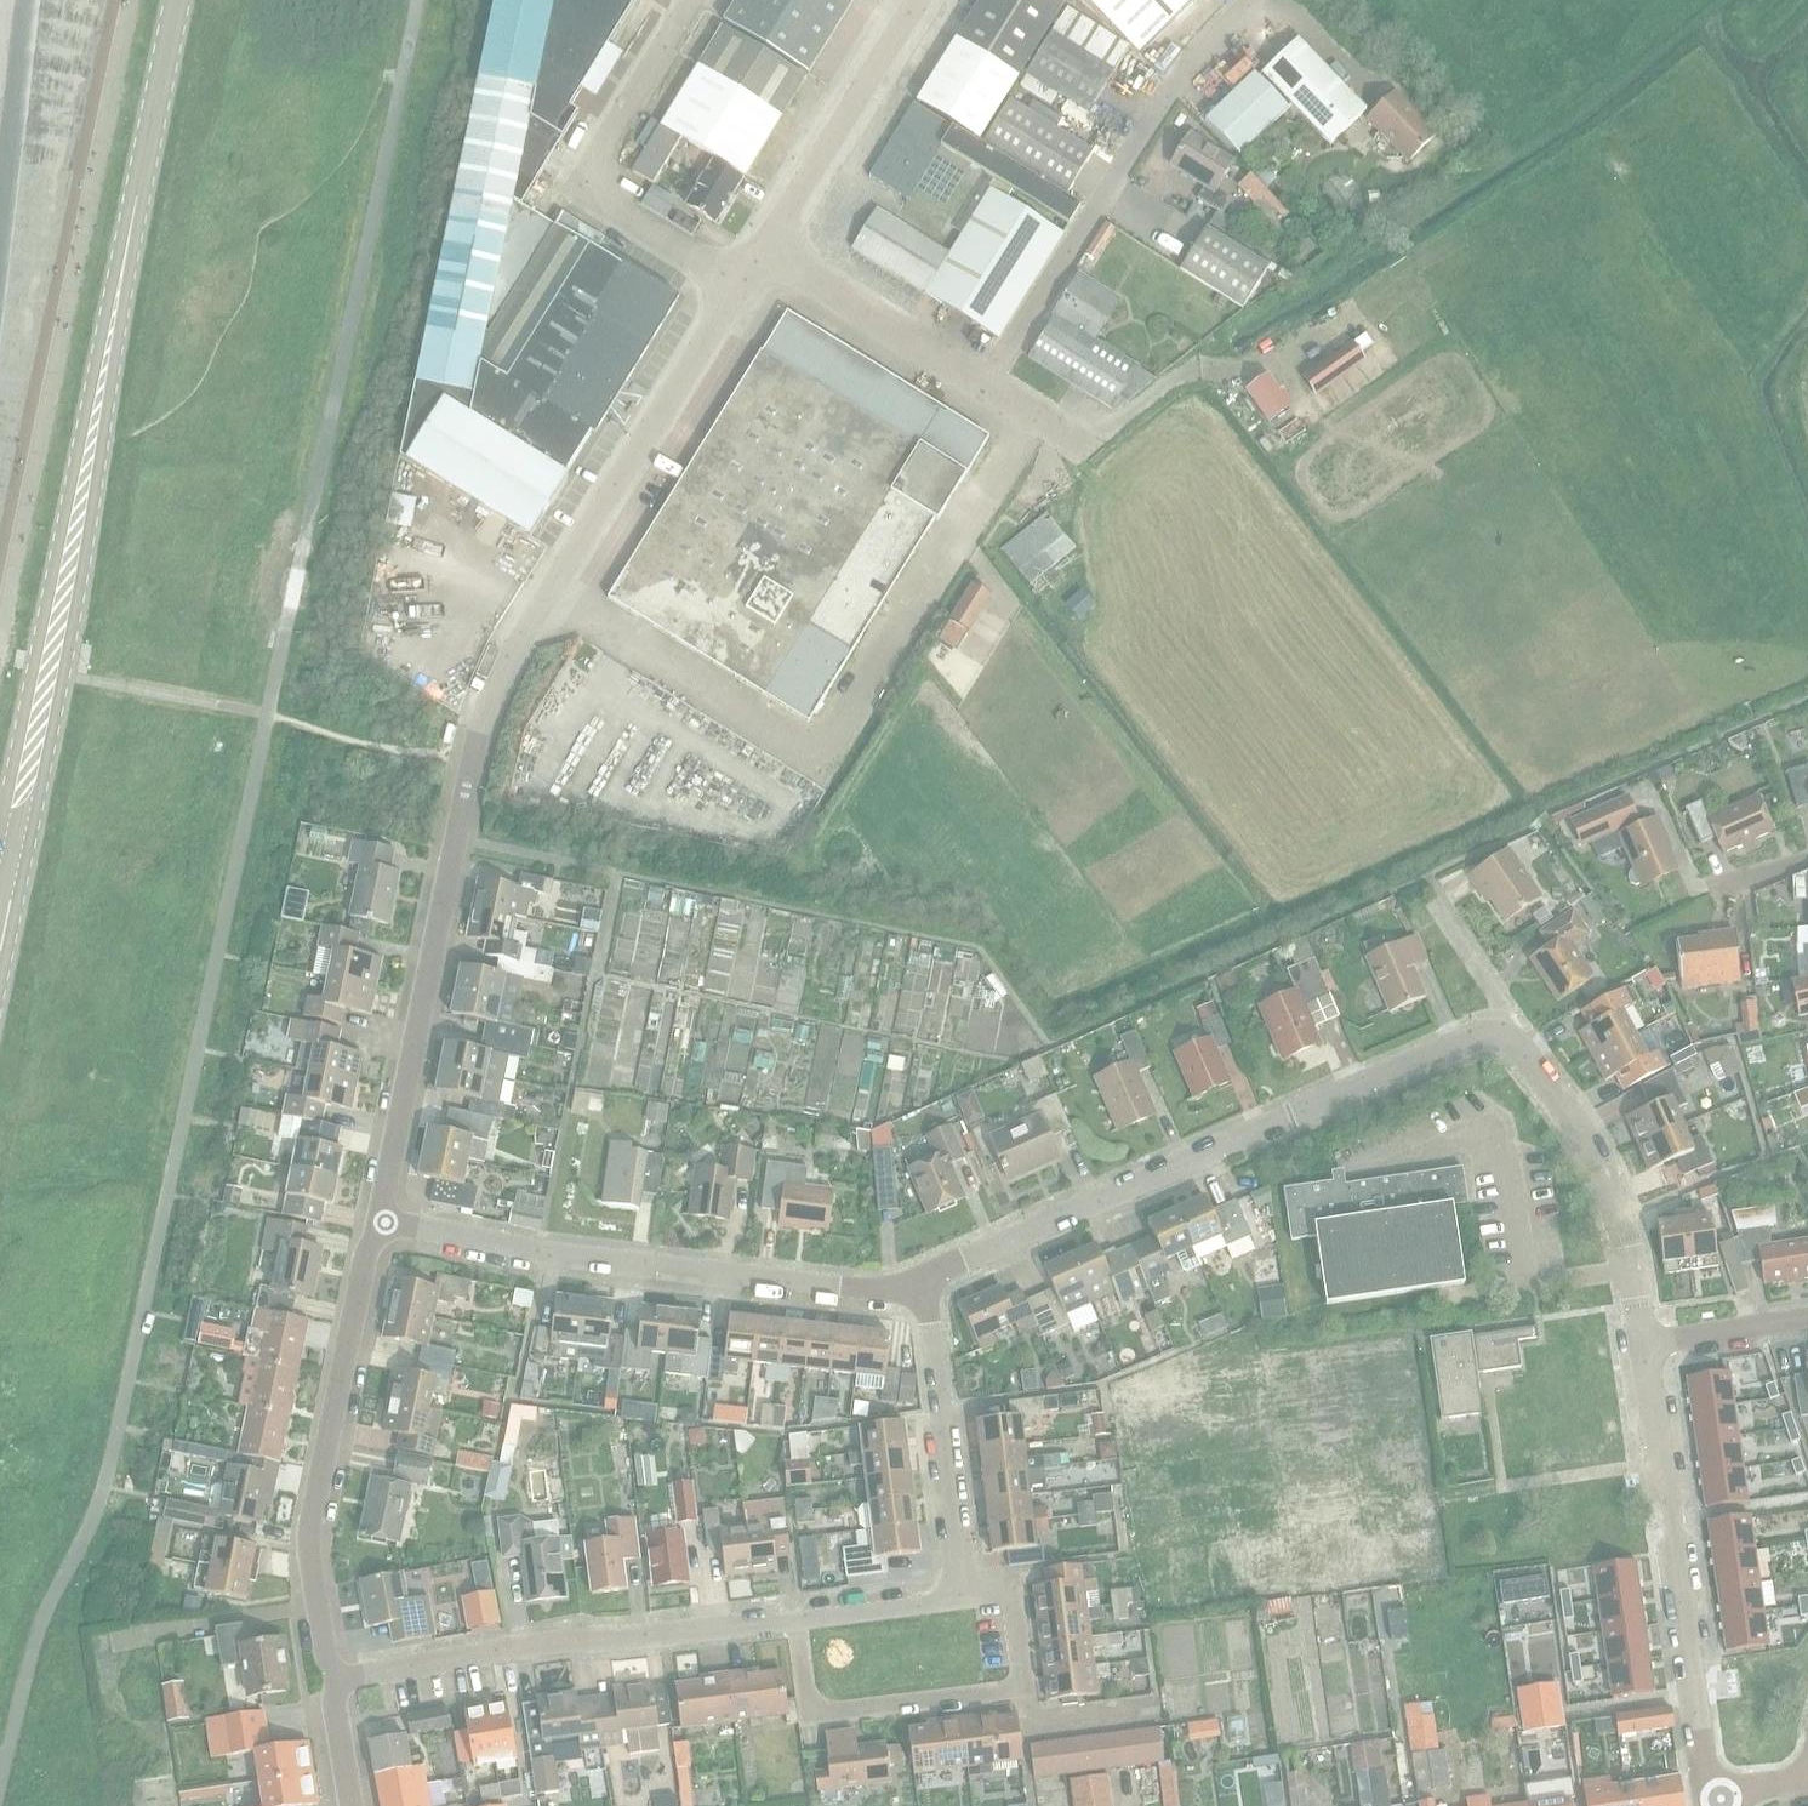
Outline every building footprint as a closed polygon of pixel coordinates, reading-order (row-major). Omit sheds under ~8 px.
[(399,457),(529,537),(567,475),(565,474),(579,453),(591,433),(593,434),(593,433),(676,299),(624,267),(623,266),(622,267),(588,246),(577,239),(577,223),(562,213),(554,225),(521,205),(577,113),(569,108),(581,90),(604,52),(603,52),(608,44),(609,44),(636,0),(494,0),(478,78),(450,211),(426,330),(421,355),(399,457)] [(765,48),(778,26),(736,0),(723,22),(765,48)] [(791,5),(783,0),(736,0),(778,26),(791,5)] [(829,0),(795,0),(791,5),(778,26),(765,48),(806,74),(846,11),(829,0)] [(846,11),(853,0),(829,0),(846,11)] [(955,40),(1017,79),(1042,38),(982,0),(980,0),(955,40)] [(1042,38),(1066,0),(982,0),(1042,38)] [(1139,56),(1197,0),(1085,0),(1139,56)] [(1049,103),(1055,93),(1087,113),(1128,47),(1066,9),(1019,85),(1049,103)] [(698,66),(780,117),(804,78),(721,28),(698,66)] [(978,140),(1017,79),(955,40),(916,102),(978,140)] [(1297,40),(1260,75),(1291,106),(1329,145),(1365,111),(1297,40)] [(661,126),(682,138),(744,176),(780,117),(698,66),(661,126)] [(1291,106),(1260,75),(1258,78),(1254,74),(1205,121),(1239,156),(1291,106)] [(1395,92),(1366,120),(1407,163),(1436,135),(1395,92)] [(1066,194),(1092,153),(1009,102),(983,143),(1066,194)] [(959,233),(992,179),(1068,226),(1080,207),(913,103),(868,176),(959,233)] [(682,138),(661,126),(632,173),(653,186),(682,138)] [(1221,214),(1229,202),(1214,192),(1233,161),(1189,134),(1170,165),(1204,186),(1196,199),(1216,211),(1221,214)] [(715,224),(741,181),(712,163),(686,206),(715,224)] [(988,188),(923,293),(997,339),(1062,235),(988,188)] [(923,292),(947,253),(877,210),(853,249),(923,292)] [(1268,267),(1222,239),(1233,222),(1221,214),(1216,211),(1180,270),(1242,309),(1268,267)] [(1116,231),(1105,224),(1085,255),(1096,262),(1116,231)] [(1051,316),(1054,317),(1094,341),(1119,300),(1077,274),(1051,316)] [(937,521),(966,474),(988,438),(786,313),(762,352),(760,351),(607,598),(808,723),(934,519),(937,521)] [(1054,317),(1028,357),(1111,409),(1115,412),(1155,379),(1137,367),(1094,341),(1054,317)] [(1351,342),(1302,378),(1312,392),(1361,356),(1351,342)] [(1266,375),(1245,390),(1269,423),(1289,408),(1266,375)] [(1075,550),(1046,514),(1001,550),(1030,586),(1075,550)] [(990,595),(972,583),(949,621),(967,632),(990,595)] [(1797,808),(1807,805),(1807,765),(1786,771),(1797,808)] [(1700,801),(1684,808),(1700,843),(1715,837),(1723,853),(1772,831),(1757,796),(1707,818),(1700,801)] [(1626,797),(1571,821),(1581,846),(1618,830),(1621,836),(1619,836),(1634,870),(1629,872),(1627,876),(1630,883),(1635,885),(1640,883),(1641,885),(1676,870),(1655,821),(1640,827),(1626,797)] [(388,925),(399,872),(389,870),(394,849),(353,841),(349,864),(360,866),(349,917),(388,925)] [(1505,921),(1539,898),(1507,850),(1468,876),(1479,893),(1484,890),(1505,921)] [(478,880),(472,909),(516,918),(527,920),(530,905),(533,906),(535,892),(550,895),(553,881),(520,874),(517,888),(478,880)] [(516,918),(472,909),(466,937),(506,945),(503,960),(536,966),(539,952),(524,949),(527,935),(513,932),(516,918)] [(1571,945),(1587,934),(1572,911),(1540,932),(1550,946),(1530,959),(1558,1001),(1593,978),(1571,945)] [(597,932),(601,916),(584,913),(581,928),(597,932)] [(313,974),(328,977),(376,986),(381,959),(355,953),(359,934),(322,927),(313,974)] [(1709,938),(1675,942),(1679,978),(1699,976),(1700,987),(1739,982),(1733,931),(1708,934),(1709,938)] [(1365,957),(1389,1012),(1424,997),(1412,968),(1426,961),(1415,936),(1385,948),(1380,937),(1363,945),(1368,956),(1365,957)] [(1798,979),(1807,978),(1807,945),(1802,945),(1803,956),(1797,956),(1798,979)] [(1302,1005),(1329,994),(1313,958),(1286,970),(1295,991),(1259,1007),(1282,1059),(1319,1043),(1302,1005)] [(456,990),(517,1003),(522,979),(536,982),(538,967),(503,960),(498,959),(495,973),(461,966),(456,990)] [(376,986),(328,977),(323,1000),(307,997),(303,1017),(341,1025),(344,1010),(370,1015),(376,986)] [(1798,979),(1790,981),(1798,1017),(1807,1015),(1807,978),(1798,979)] [(1578,1032),(1591,1057),(1634,1034),(1621,1010),(1635,1003),(1627,987),(1595,1004),(1603,1019),(1578,1032)] [(486,1022),(483,1036),(530,1045),(533,1030),(512,1026),(517,1003),(456,990),(451,1015),(486,1022)] [(1212,1004),(1196,1011),(1201,1022),(1200,1023),(1207,1039),(1175,1053),(1194,1097),(1228,1083),(1214,1050),(1230,1043),(1218,1015),(1217,1016),(1212,1004)] [(287,1040),(302,1043),(297,1069),(309,1072),(356,1082),(362,1054),(336,1049),(340,1030),(302,1023),(291,1020),(287,1040)] [(1759,1031),(1758,1021),(1734,1027),(1736,1036),(1759,1031)] [(1118,1131),(1154,1115),(1136,1073),(1149,1068),(1134,1031),(1119,1037),(1130,1063),(1095,1078),(1118,1131)] [(1634,1034),(1591,1057),(1604,1081),(1629,1068),(1637,1083),(1669,1066),(1660,1050),(1647,1057),(1634,1034)] [(530,1045),(483,1036),(480,1050),(445,1043),(440,1067),(503,1080),(507,1056),(527,1060),(530,1045)] [(1028,1083),(1047,1075),(1039,1057),(1020,1065),(1028,1083)] [(467,1113),(491,1117),(512,1121),(515,1107),(498,1103),(503,1080),(440,1067),(435,1091),(470,1098),(467,1113)] [(1625,1117),(1637,1144),(1681,1125),(1675,1109),(1687,1104),(1671,1069),(1639,1086),(1648,1107),(1625,1117)] [(287,1096),(283,1116),(321,1124),(325,1105),(350,1110),(356,1082),(309,1072),(303,1099),(287,1096)] [(1311,1386),(1163,1427),(1205,1583),(1282,1562),(1261,1485),(1323,1468),(1327,1483),(1481,1441),(1460,1363),(1445,1368),(1441,1353),(1531,1312),(1522,1291),(1542,1282),(1533,1261),(1555,1251),(1545,1229),(1541,1231),(1492,1121),(1469,1131),(1462,1115),(1465,1114),(1454,1090),(1296,1160),(1376,1338),(1311,1386)] [(1050,1137),(1060,1133),(1070,1128),(1055,1094),(1030,1105),(1036,1119),(989,1139),(1007,1179),(1058,1157),(1050,1137)] [(648,1104),(646,1122),(666,1125),(668,1106),(648,1104)] [(428,1128),(423,1152),(467,1161),(472,1138),(487,1141),(491,1117),(467,1113),(449,1109),(444,1132),(428,1128)] [(297,1142),(292,1168),(337,1177),(342,1149),(336,1148),(340,1128),(321,1124),(283,1116),(278,1138),(297,1142)] [(1688,1140),(1685,1133),(1681,1125),(1637,1144),(1648,1171),(1676,1159),(1683,1176),(1712,1164),(1700,1135),(1688,1140)] [(962,1158),(951,1133),(949,1127),(927,1136),(936,1157),(908,1169),(927,1214),(963,1198),(948,1164),(962,1158)] [(870,1133),(856,1131),(858,1153),(872,1152),(872,1149),(870,1133)] [(610,1143),(602,1203),(639,1208),(642,1188),(657,1190),(662,1156),(629,1151),(630,1146),(610,1143)] [(696,1167),(690,1215),(726,1220),(732,1179),(749,1182),(753,1152),(723,1147),(720,1165),(714,1170),(696,1167)] [(897,1210),(891,1147),(872,1149),(872,1152),(877,1211),(897,1210)] [(467,1161),(423,1152),(418,1177),(434,1180),(430,1203),(473,1211),(477,1188),(463,1185),(467,1161)] [(767,1162),(760,1209),(781,1212),(779,1227),(798,1230),(799,1227),(827,1231),(833,1191),(804,1187),(807,1167),(767,1162)] [(337,1177),(292,1168),(286,1196),(287,1196),(283,1216),(320,1223),(324,1204),(331,1205),(337,1177)] [(1176,1210),(1193,1248),(1220,1236),(1225,1247),(1251,1236),(1235,1200),(1211,1211),(1205,1197),(1176,1210)] [(514,1205),(510,1224),(539,1230),(543,1211),(514,1205)] [(1736,1231),(1746,1263),(1760,1261),(1764,1285),(1807,1278),(1807,1239),(1770,1245),(1768,1227),(1775,1226),(1772,1205),(1730,1212),(1736,1231)] [(1170,1298),(1160,1275),(1170,1271),(1165,1260),(1193,1248),(1176,1210),(1147,1222),(1153,1236),(1129,1247),(1132,1254),(1147,1290),(1154,1306),(1170,1298)] [(1687,1245),(1714,1241),(1710,1215),(1683,1219),(1687,1245)] [(1687,1245),(1683,1219),(1656,1223),(1660,1248),(1687,1245)] [(260,1286),(256,1309),(292,1317),(296,1294),(312,1297),(322,1250),(303,1246),(306,1228),(268,1220),(262,1250),(279,1253),(272,1288),(260,1286)] [(1735,1294),(1748,1290),(1731,1240),(1718,1244),(1735,1294)] [(1687,1245),(1690,1270),(1717,1267),(1714,1241),(1687,1245)] [(1069,1257),(1090,1304),(1115,1293),(1119,1302),(1147,1290),(1132,1254),(1105,1266),(1096,1245),(1069,1257)] [(1687,1245),(1660,1248),(1664,1274),(1690,1270),(1687,1245)] [(1052,1289),(1025,1301),(1036,1326),(1041,1336),(1069,1324),(1065,1314),(1090,1304),(1069,1257),(1043,1268),(1052,1289)] [(394,1281),(389,1309),(433,1318),(436,1302),(451,1305),(453,1297),(466,1300),(470,1281),(437,1274),(434,1289),(394,1281)] [(1036,1326),(1025,1301),(1021,1291),(1004,1298),(999,1287),(961,1304),(981,1349),(994,1343),(990,1333),(1015,1323),(1019,1333),(1036,1326)] [(1282,1289),(1257,1292),(1262,1323),(1287,1319),(1282,1289)] [(515,1291),(512,1306),(529,1310),(533,1294),(515,1291)] [(562,1346),(579,1348),(585,1299),(557,1296),(553,1329),(537,1327),(534,1356),(560,1359),(562,1346)] [(585,1299),(579,1348),(596,1350),(593,1368),(620,1371),(620,1369),(624,1338),(608,1336),(612,1302),(585,1299)] [(651,1353),(666,1355),(671,1309),(642,1306),(639,1332),(625,1330),(624,1338),(620,1369),(649,1372),(651,1353)] [(263,1333),(258,1359),(298,1368),(308,1320),(292,1317),(256,1309),(251,1331),(263,1333)] [(419,1360),(452,1366),(455,1352),(427,1346),(433,1318),(389,1309),(383,1338),(422,1345),(419,1360)] [(664,1374),(707,1379),(711,1348),(710,1348),(711,1340),(697,1339),(701,1313),(671,1309),(666,1355),(664,1374)] [(738,1361),(753,1364),(758,1319),(729,1316),(725,1350),(711,1348),(707,1379),(707,1382),(722,1384),(723,1371),(737,1372),(738,1361)] [(776,1382),(784,1322),(758,1319),(753,1364),(766,1365),(764,1381),(776,1382)] [(790,1368),(804,1369),(809,1325),(784,1322),(776,1382),(788,1384),(790,1368)] [(202,1324),(197,1345),(243,1354),(245,1344),(233,1341),(235,1331),(202,1324)] [(804,1369),(829,1372),(835,1328),(809,1325),(804,1369)] [(829,1372),(855,1375),(860,1331),(835,1328),(829,1372)] [(860,1331),(855,1375),(854,1386),(882,1388),(880,1402),(895,1404),(899,1370),(885,1369),(889,1334),(860,1331)] [(1805,1354),(1807,1374),(1793,1376),(1800,1417),(1807,1416),(1807,1353),(1805,1354)] [(248,1407),(289,1415),(298,1368),(258,1359),(248,1357),(238,1405),(248,1407)] [(394,1371),(388,1401),(429,1409),(432,1393),(446,1395),(452,1366),(419,1360),(416,1375),(394,1371)] [(1728,1371),(1686,1378),(1690,1411),(1733,1405),(1728,1371)] [(534,1385),(523,1383),(520,1399),(531,1400),(534,1385)] [(1773,1383),(1764,1386),(1769,1400),(1778,1397),(1778,1396),(1773,1383)] [(615,1410),(617,1394),(605,1393),(603,1409),(615,1410)] [(812,1422),(824,1420),(826,1399),(814,1398),(812,1422)] [(979,1450),(1023,1445),(1021,1430),(1036,1429),(1034,1415),(1044,1414),(1042,1398),(1008,1402),(1010,1417),(975,1421),(979,1450)] [(838,1401),(826,1399),(824,1420),(836,1419),(838,1401)] [(429,1409),(388,1401),(382,1431),(404,1435),(401,1451),(432,1457),(441,1411),(429,1409)] [(759,1426),(771,1428),(774,1406),(762,1405),(759,1426)] [(1733,1405),(1690,1411),(1695,1443),(1738,1437),(1733,1405)] [(745,1424),(747,1410),(714,1406),(713,1421),(745,1424)] [(785,1408),(774,1406),(771,1428),(783,1429),(785,1408)] [(248,1407),(238,1454),(279,1463),(289,1415),(248,1407)] [(1779,1410),(1784,1424),(1793,1421),(1788,1407),(1779,1410)] [(862,1453),(906,1448),(903,1422),(859,1427),(862,1453)] [(1794,1427),(1785,1430),(1790,1443),(1799,1440),(1794,1427)] [(789,1436),(791,1461),(808,1460),(806,1434),(789,1436)] [(1738,1437),(1695,1443),(1699,1475),(1742,1469),(1738,1437)] [(1023,1445),(979,1450),(982,1476),(1043,1468),(1041,1457),(1025,1458),(1023,1445)] [(272,1494),(279,1463),(238,1454),(204,1447),(200,1462),(214,1464),(205,1508),(219,1511),(219,1515),(259,1523),(265,1492),(272,1494)] [(865,1479),(910,1473),(906,1448),(862,1453),(865,1479)] [(456,1468),(490,1474),(493,1459),(459,1452),(456,1468)] [(1043,1468),(1060,1466),(1058,1454),(1041,1457),(1043,1468)] [(426,1485),(430,1461),(398,1455),(393,1483),(373,1479),(361,1536),(397,1543),(410,1482),(426,1485)] [(1799,1459),(1790,1462),(1795,1476),(1804,1473),(1802,1466),(1799,1459)] [(810,1485),(808,1460),(791,1461),(784,1462),(786,1487),(810,1485)] [(504,1502),(512,1468),(492,1463),(485,1498),(504,1502)] [(1029,1496),(1029,1495),(1046,1493),(1044,1480),(1061,1478),(1060,1466),(1043,1468),(982,1476),(985,1501),(1029,1496)] [(1742,1469),(1699,1475),(1704,1508),(1747,1502),(1742,1469)] [(868,1504),(913,1499),(910,1473),(865,1479),(868,1504)] [(672,1485),(677,1523),(696,1521),(691,1483),(672,1485)] [(1045,1508),(1031,1510),(1029,1496),(985,1501),(988,1527),(1047,1520),(1045,1508)] [(795,1512),(812,1511),(811,1499),(794,1500),(795,1512)] [(871,1530),(916,1524),(913,1499),(868,1504),(871,1530)] [(742,1506),(745,1525),(751,1573),(777,1570),(773,1543),(788,1542),(783,1501),(767,1503),(767,1507),(759,1509),(758,1504),(742,1506)] [(167,1502),(164,1519),(213,1529),(216,1512),(167,1502)] [(1076,1504),(1078,1516),(1095,1514),(1093,1502),(1076,1504)] [(751,1573),(745,1525),(720,1528),(718,1509),(702,1511),(707,1552),(721,1550),(725,1577),(751,1573)] [(813,1523),(812,1511),(795,1512),(796,1524),(813,1523)] [(1079,1528),(1096,1526),(1095,1514),(1078,1516),(1079,1528)] [(1749,1515),(1706,1521),(1711,1555),(1754,1548),(1749,1515)] [(161,1572),(172,1521),(159,1518),(148,1570),(161,1572)] [(519,1518),(498,1520),(503,1558),(522,1556),(528,1602),(565,1598),(560,1559),(571,1557),(568,1538),(558,1540),(556,1522),(532,1525),(520,1526),(519,1518)] [(585,1544),(592,1594),(625,1590),(622,1561),(638,1559),(633,1518),(606,1522),(608,1541),(585,1544)] [(1047,1520),(988,1527),(991,1553),(1007,1551),(1008,1566),(1043,1562),(1042,1545),(1035,1546),(1034,1533),(1048,1531),(1047,1520)] [(916,1524),(871,1530),(873,1545),(842,1548),(846,1577),(887,1572),(885,1557),(919,1553),(916,1524)] [(648,1537),(654,1587),(687,1582),(681,1532),(648,1537)] [(256,1547),(230,1542),(204,1537),(199,1564),(225,1569),(250,1574),(256,1547)] [(1754,1548),(1711,1555),(1715,1587),(1758,1580),(1754,1548)] [(1635,1561),(1592,1567),(1597,1600),(1640,1594),(1635,1561)] [(194,1591),(219,1596),(245,1601),(250,1574),(225,1569),(199,1564),(194,1591)] [(1037,1616),(1101,1607),(1086,1609),(1082,1582),(1094,1581),(1092,1564),(1043,1570),(1045,1585),(1033,1587),(1037,1616)] [(393,1643),(434,1636),(427,1596),(407,1600),(402,1573),(360,1580),(369,1628),(389,1624),(393,1643)] [(1758,1580),(1715,1587),(1720,1619),(1763,1612),(1758,1580)] [(1110,1591),(1112,1606),(1125,1604),(1124,1590),(1110,1591)] [(1568,1590),(1559,1591),(1561,1606),(1570,1604),(1568,1590)] [(493,1592),(462,1598),(468,1631),(499,1625),(493,1592)] [(1640,1594),(1597,1600),(1602,1632),(1645,1626),(1640,1594)] [(1797,1598),(1798,1607),(1807,1606),(1807,1596),(1797,1598)] [(1127,1619),(1125,1604),(1112,1606),(1114,1621),(1127,1619)] [(1570,1604),(1561,1606),(1563,1620),(1572,1619),(1570,1604)] [(1798,1607),(1800,1617),(1807,1615),(1807,1606),(1798,1607)] [(1040,1644),(1089,1638),(1087,1621),(1103,1619),(1101,1607),(1037,1616),(1040,1644)] [(1763,1612),(1720,1619),(1725,1652),(1768,1646),(1763,1612)] [(282,1641),(247,1647),(244,1624),(215,1629),(221,1668),(244,1665),(250,1699),(285,1693),(281,1668),(287,1667),(282,1641)] [(1645,1626),(1602,1632),(1606,1664),(1649,1658),(1645,1626)] [(1089,1638),(1040,1644),(1044,1672),(1093,1666),(1091,1650),(1106,1648),(1122,1646),(1121,1634),(1105,1636),(1089,1638)] [(1577,1654),(1568,1655),(1570,1670),(1580,1668),(1577,1654)] [(1649,1658),(1606,1664),(1611,1697),(1654,1691),(1649,1658)] [(1148,1674),(1147,1659),(1133,1661),(1135,1675),(1148,1674)] [(1093,1666),(1044,1672),(1048,1701),(1061,1699),(1062,1706),(1073,1704),(1072,1698),(1096,1695),(1094,1678),(1110,1677),(1108,1664),(1093,1666)] [(1580,1668),(1570,1670),(1572,1684),(1582,1683),(1580,1668)] [(728,1674),(734,1722),(785,1715),(786,1725),(798,1723),(795,1699),(784,1701),(781,1672),(745,1676),(744,1671),(728,1674)] [(682,1728),(734,1722),(728,1674),(711,1676),(712,1680),(676,1685),(682,1728)] [(659,1751),(658,1740),(656,1727),(670,1725),(665,1687),(651,1689),(650,1683),(613,1688),(615,1702),(596,1704),(601,1748),(629,1744),(630,1755),(659,1751)] [(162,1687),(167,1723),(189,1720),(184,1684),(162,1687)] [(538,1698),(539,1704),(522,1706),(536,1795),(559,1791),(555,1764),(582,1760),(581,1750),(601,1748),(596,1704),(577,1707),(575,1693),(538,1698)] [(506,1705),(485,1708),(494,1765),(515,1761),(506,1705)] [(1423,1734),(1419,1705),(1404,1707),(1408,1736),(1423,1734)] [(1669,1707),(1614,1715),(1617,1736),(1672,1728),(1669,1707)] [(410,1735),(452,1727),(448,1708),(406,1716),(410,1735)] [(485,1708),(464,1712),(473,1768),(494,1765),(485,1708)] [(206,1720),(209,1739),(266,1730),(263,1711),(206,1720)] [(980,1716),(961,1718),(968,1777),(992,1774),(991,1763),(1021,1760),(1016,1716),(981,1721),(980,1716)] [(1492,1731),(1516,1728),(1514,1716),(1490,1719),(1492,1731)] [(968,1777),(961,1718),(942,1721),(943,1725),(908,1730),(913,1773),(967,1766),(968,1777)] [(1217,1720),(1186,1724),(1189,1742),(1220,1737),(1217,1720)] [(1571,1727),(1557,1729),(1561,1758),(1565,1787),(1579,1786),(1575,1756),(1571,1727)] [(1159,1728),(1144,1730),(1149,1764),(1163,1762),(1159,1728)] [(254,1752),(259,1782),(313,1774),(308,1743),(269,1749),(266,1730),(209,1739),(212,1759),(254,1752)] [(1144,1730),(1130,1732),(1134,1765),(1149,1764),(1144,1730)] [(817,1791),(830,1789),(890,1782),(889,1766),(901,1765),(898,1746),(886,1747),(886,1743),(856,1747),(854,1731),(825,1735),(827,1751),(826,1751),(828,1771),(815,1773),(817,1791)] [(1130,1732),(1116,1734),(1120,1767),(1134,1765),(1130,1732)] [(1106,1769),(1120,1767),(1116,1734),(1101,1736),(1106,1769)] [(379,1792),(426,1783),(421,1753),(408,1755),(404,1735),(369,1742),(379,1792)] [(1091,1771),(1106,1769),(1101,1736),(1087,1738),(1091,1771)] [(1087,1738),(1072,1739),(1077,1773),(1091,1771),(1087,1738)] [(1062,1775),(1077,1773),(1072,1739),(1058,1741),(1062,1775)] [(1048,1777),(1062,1775),(1058,1741),(1043,1743),(1048,1777)] [(1364,1743),(1368,1773),(1373,1805),(1389,1805),(1384,1770),(1382,1771),(1378,1741),(1364,1743)] [(689,1768),(686,1743),(673,1744),(681,1805),(691,1805),(686,1769),(689,1768)] [(1034,1779),(1048,1777),(1043,1743),(1029,1745),(1034,1779)] [(1368,1773),(1364,1743),(1351,1745),(1355,1775),(1360,1805),(1373,1805),(1368,1773)] [(1427,1753),(1433,1792),(1450,1790),(1444,1750),(1427,1753)] [(752,1777),(749,1753),(741,1754),(744,1778),(752,1777)] [(1408,1805),(1436,1805),(1433,1792),(1427,1753),(1411,1755),(1419,1804),(1408,1805)] [(1170,1763),(1158,1764),(1163,1805),(1175,1805),(1170,1763)] [(1302,1773),(1286,1775),(1291,1805),(1307,1805),(1302,1773)] [(317,1805),(313,1774),(259,1782),(262,1805),(308,1805),(317,1805)] [(1069,1781),(1073,1805),(1113,1805),(1108,1775),(1069,1781)] [(1638,1805),(1682,1805),(1678,1777),(1635,1783),(1638,1805)] [(1635,1783),(1605,1787),(1604,1779),(1583,1783),(1586,1804),(1606,1801),(1607,1805),(1638,1805),(1635,1783)] [(379,1792),(382,1805),(431,1805),(430,1801),(443,1798),(442,1793),(445,1792),(443,1782),(427,1785),(426,1783),(379,1792)] [(653,1798),(654,1805),(676,1805),(674,1795),(653,1798)] [(1267,1797),(1268,1805),(1284,1805),(1283,1795),(1267,1797)] [(1529,1805),(1573,1805),(1572,1797),(1528,1803),(1529,1805)]
